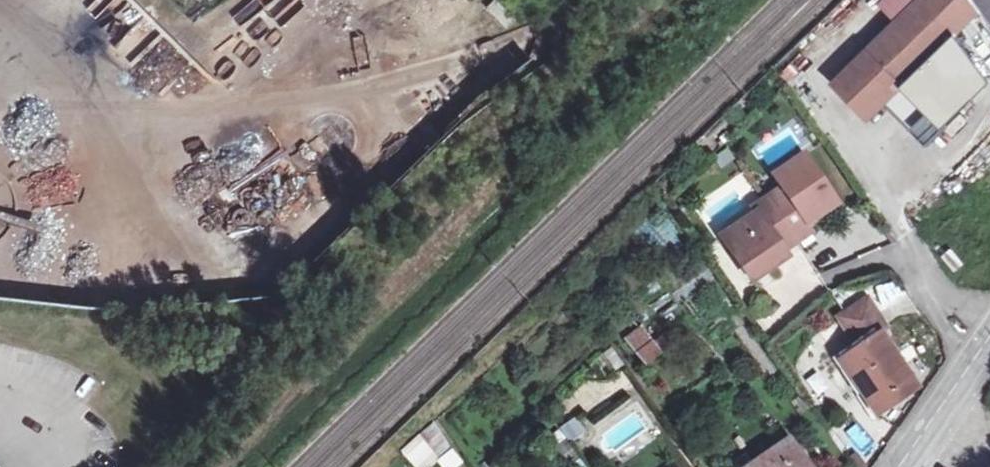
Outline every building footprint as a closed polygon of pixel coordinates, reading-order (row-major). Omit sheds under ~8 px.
[(831,86),(859,115),(875,99),(881,104),(916,141),(922,136),(928,142),(987,86),(951,37),(977,12),(967,0),(921,0),(831,86)] [(875,99),(859,115),(864,120),(881,104),(875,99)] [(779,191),(763,201),(793,245),(809,234),(804,226),(818,217),(815,213),(830,202),(800,158),(770,179),(779,191)] [(780,254),(793,245),(763,201),(749,211),(753,216),(718,240),(739,271),(746,266),(756,279),(771,269),(767,263),(780,254)] [(833,206),(830,202),(815,213),(818,217),(833,206)] [(784,260),(780,254),(767,263),(771,269),(784,260)] [(746,266),(739,271),(749,284),(756,279),(746,266)] [(835,364),(873,417),(913,388),(875,335),(880,332),(860,303),(834,321),(854,350),(835,364)] [(644,364),(662,348),(639,321),(621,337),(644,364)] [(560,424),(569,440),(585,431),(576,414),(560,424)] [(440,466),(456,466),(463,461),(432,423),(399,449),(414,466),(429,466),(436,462),(440,466)] [(751,466),(804,466),(785,441),(751,466)]
